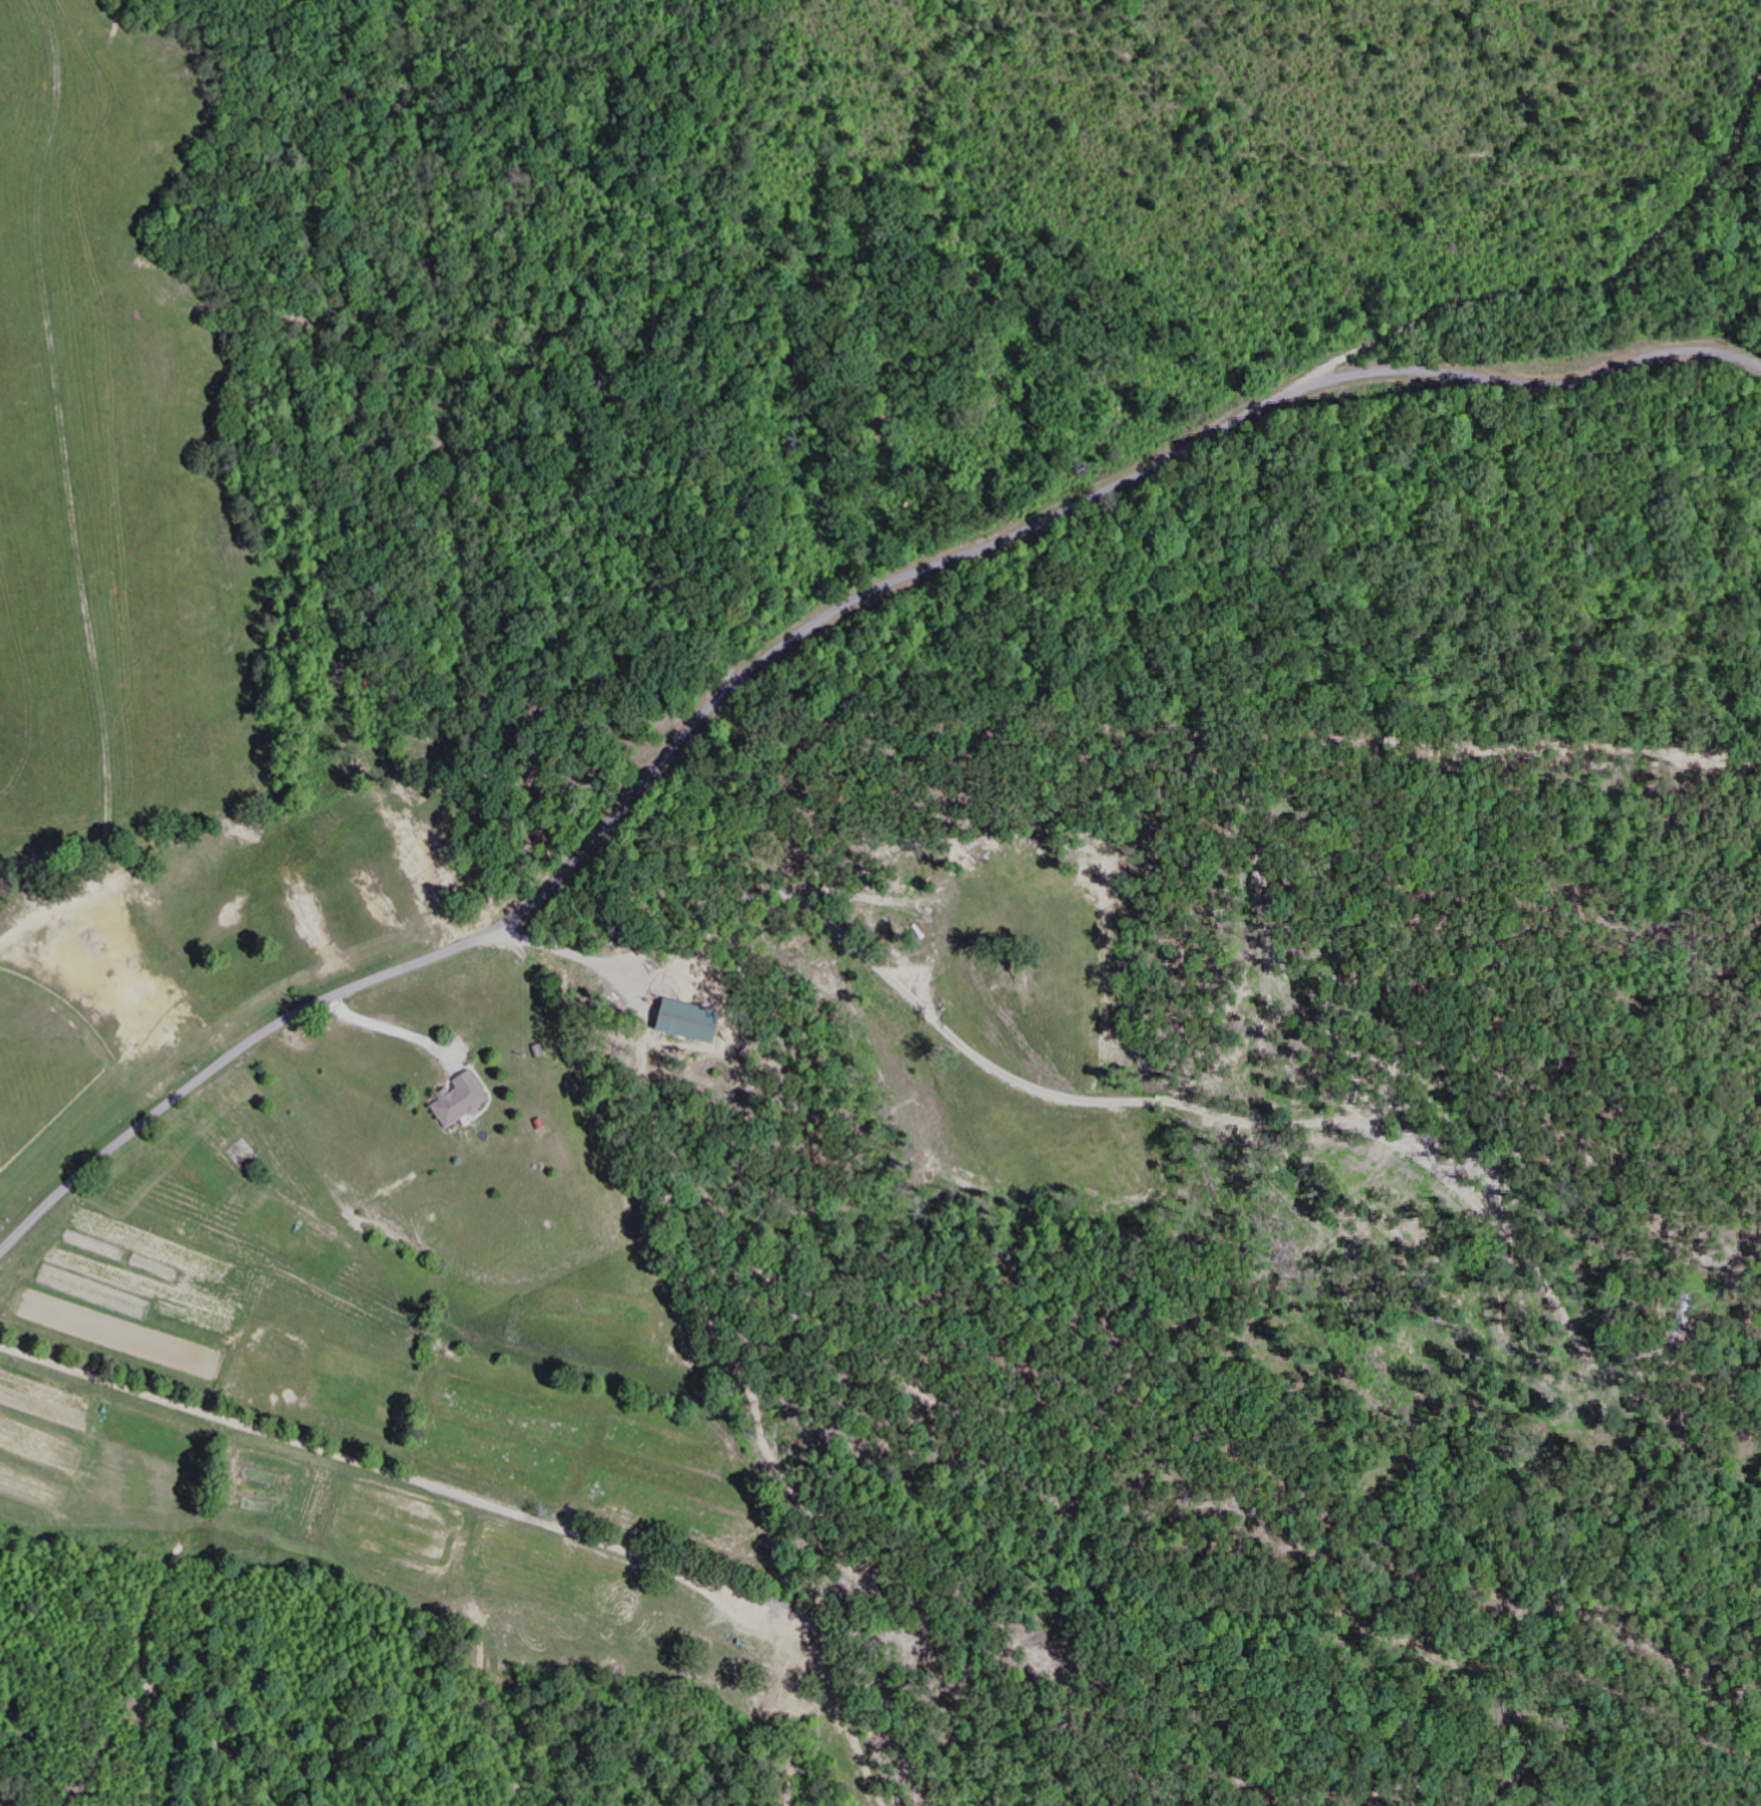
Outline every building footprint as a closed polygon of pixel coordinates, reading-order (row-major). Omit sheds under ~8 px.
[(727,1043),(733,1010),(674,1000),(668,1033),(727,1043)] [(437,1105),(454,1130),(498,1099),(478,1070),(460,1082),(463,1087),(437,1105)]
